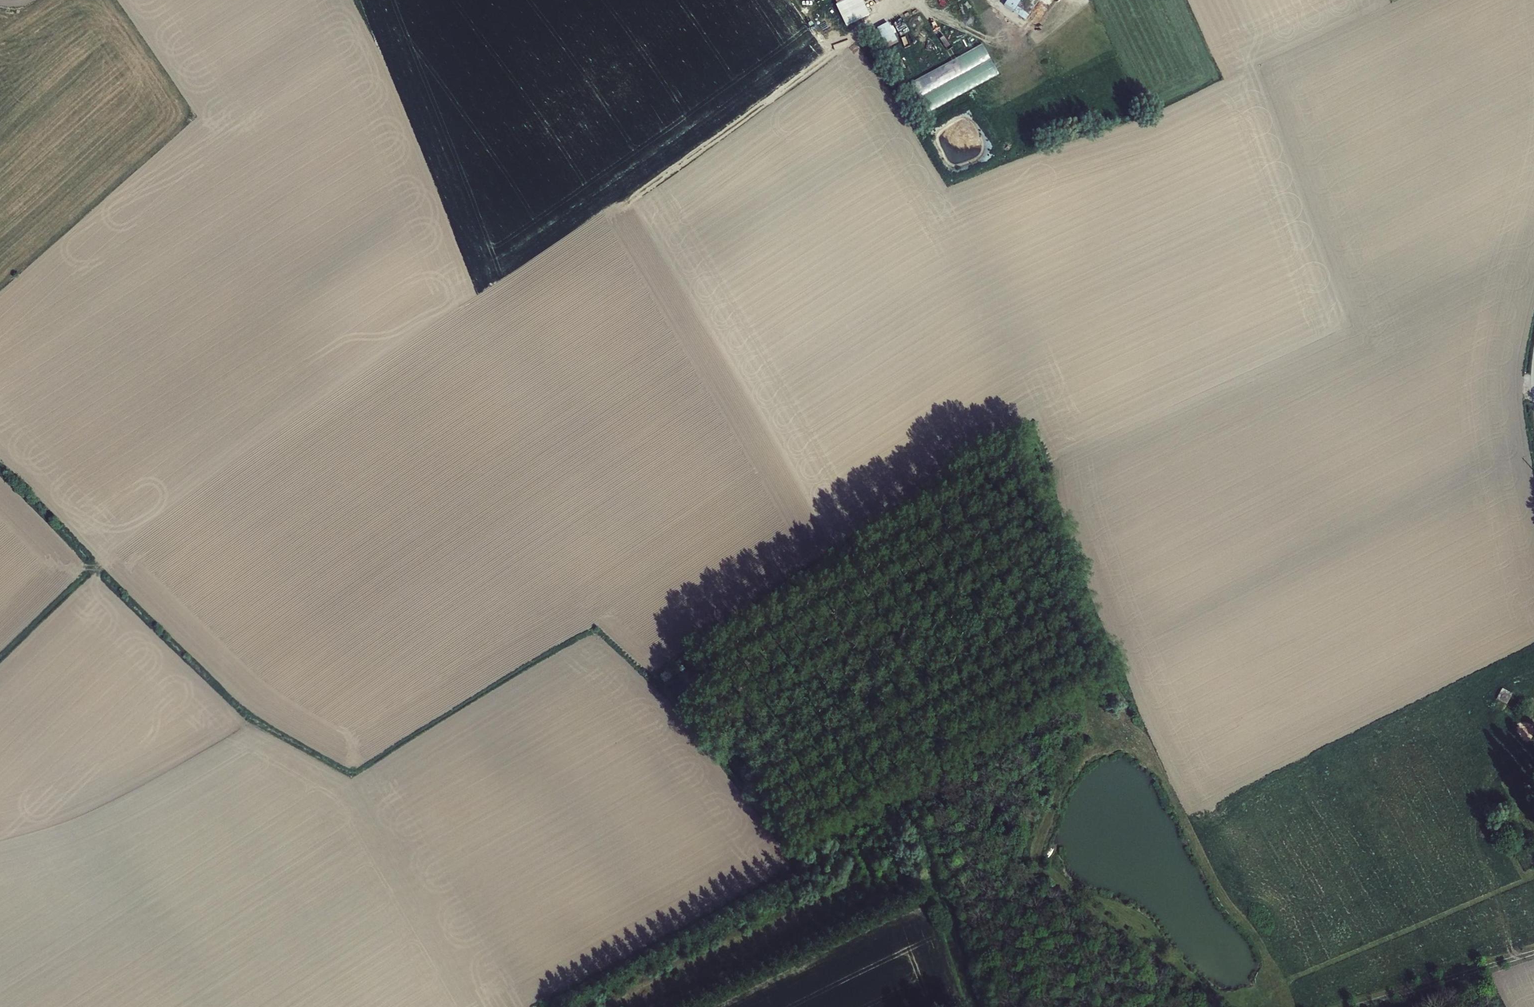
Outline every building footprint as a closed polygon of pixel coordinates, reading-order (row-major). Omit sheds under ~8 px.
[(1005,4),(1027,19),(1041,0),(1007,0),(1005,4)] [(878,26),(887,43),(898,38),(890,21),(878,26)] [(986,44),(912,79),(927,111),(1001,75),(986,44)] [(1513,697),(1501,691),(1496,703),(1508,707),(1513,697)]
